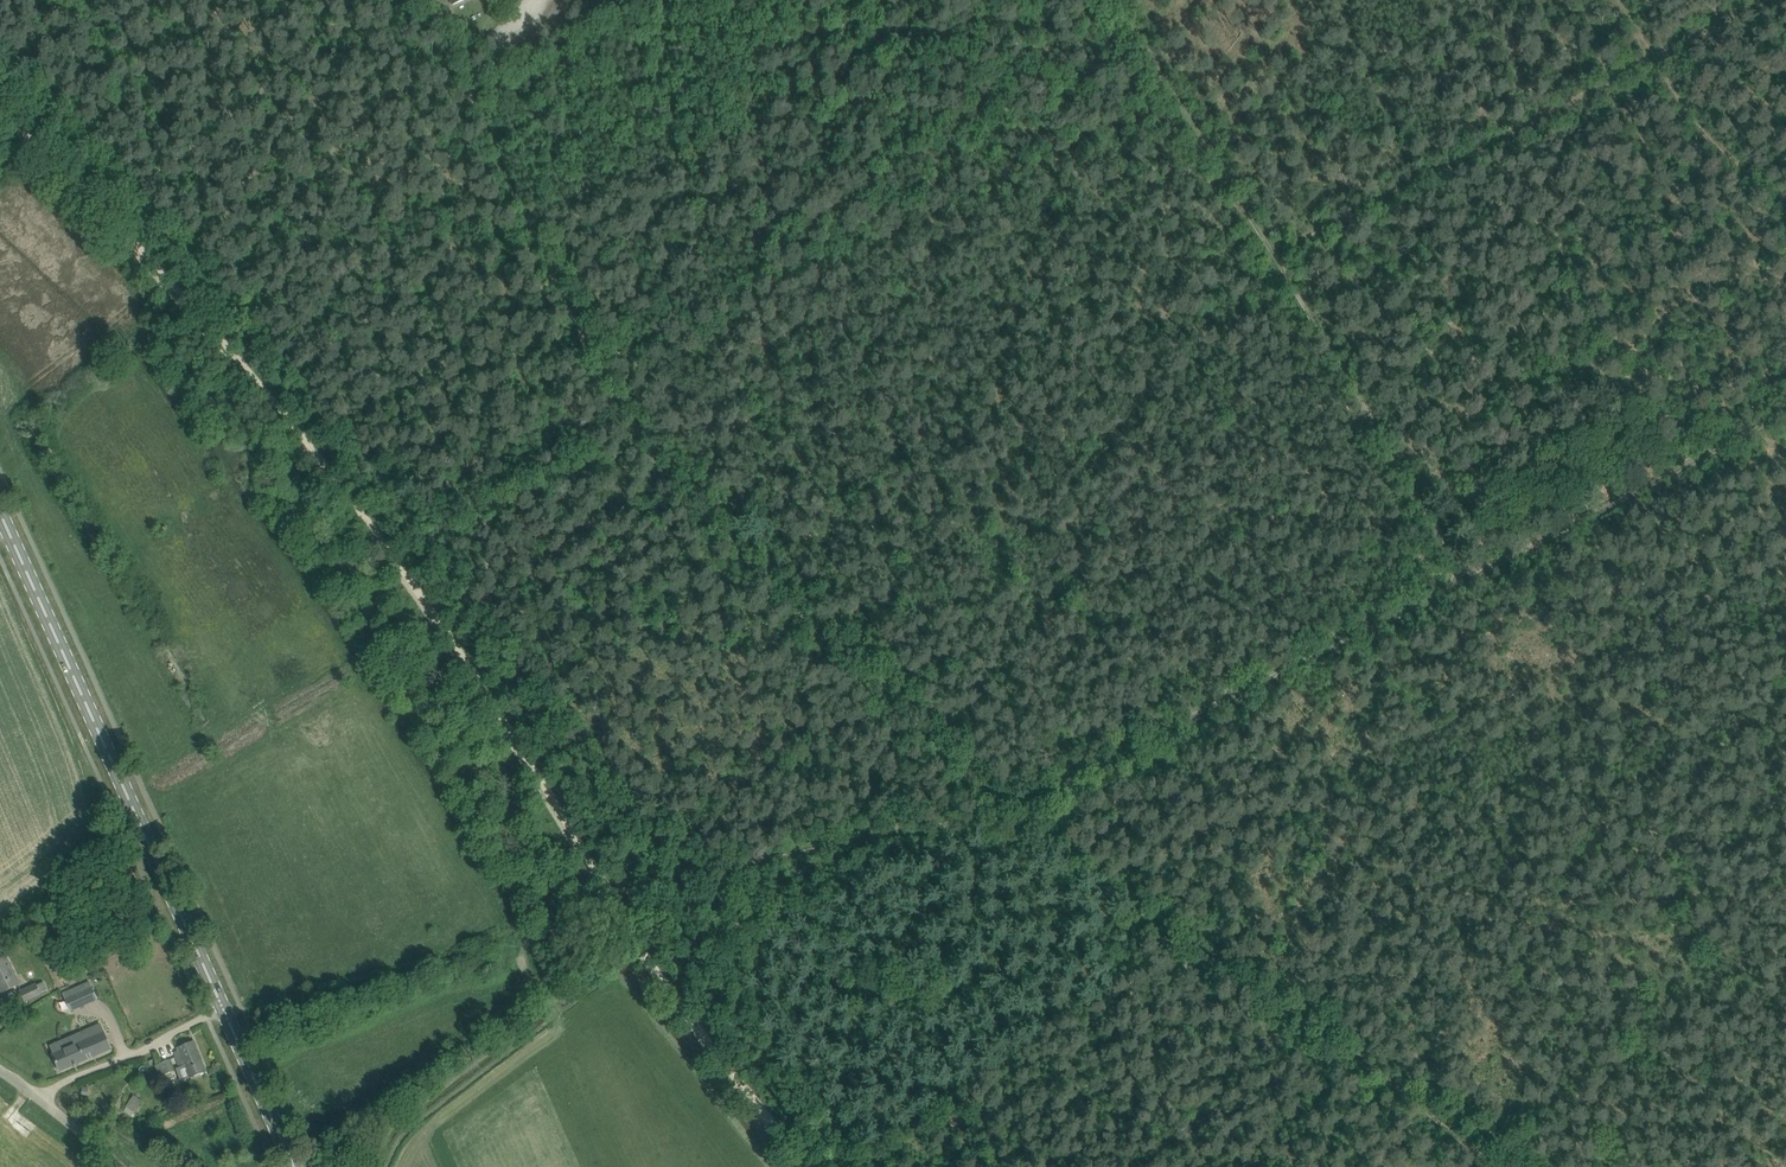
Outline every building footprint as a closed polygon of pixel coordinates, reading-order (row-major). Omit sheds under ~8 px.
[(8,990),(20,984),(15,974),(7,956),(0,960),(0,991),(1,993),(8,990)] [(25,1002),(36,997),(40,994),(36,985),(20,992),(25,1002)] [(71,1011),(84,1005),(79,993),(65,998),(71,1011)] [(51,1054),(59,1070),(109,1047),(97,1022),(61,1039),(65,1047),(51,1054)] [(179,1051),(175,1053),(181,1068),(185,1066),(189,1077),(206,1071),(194,1041),(178,1048),(179,1051)] [(156,1065),(161,1076),(174,1071),(169,1060),(156,1065)] [(132,1117),(142,1101),(134,1095),(124,1112),(132,1117)]
